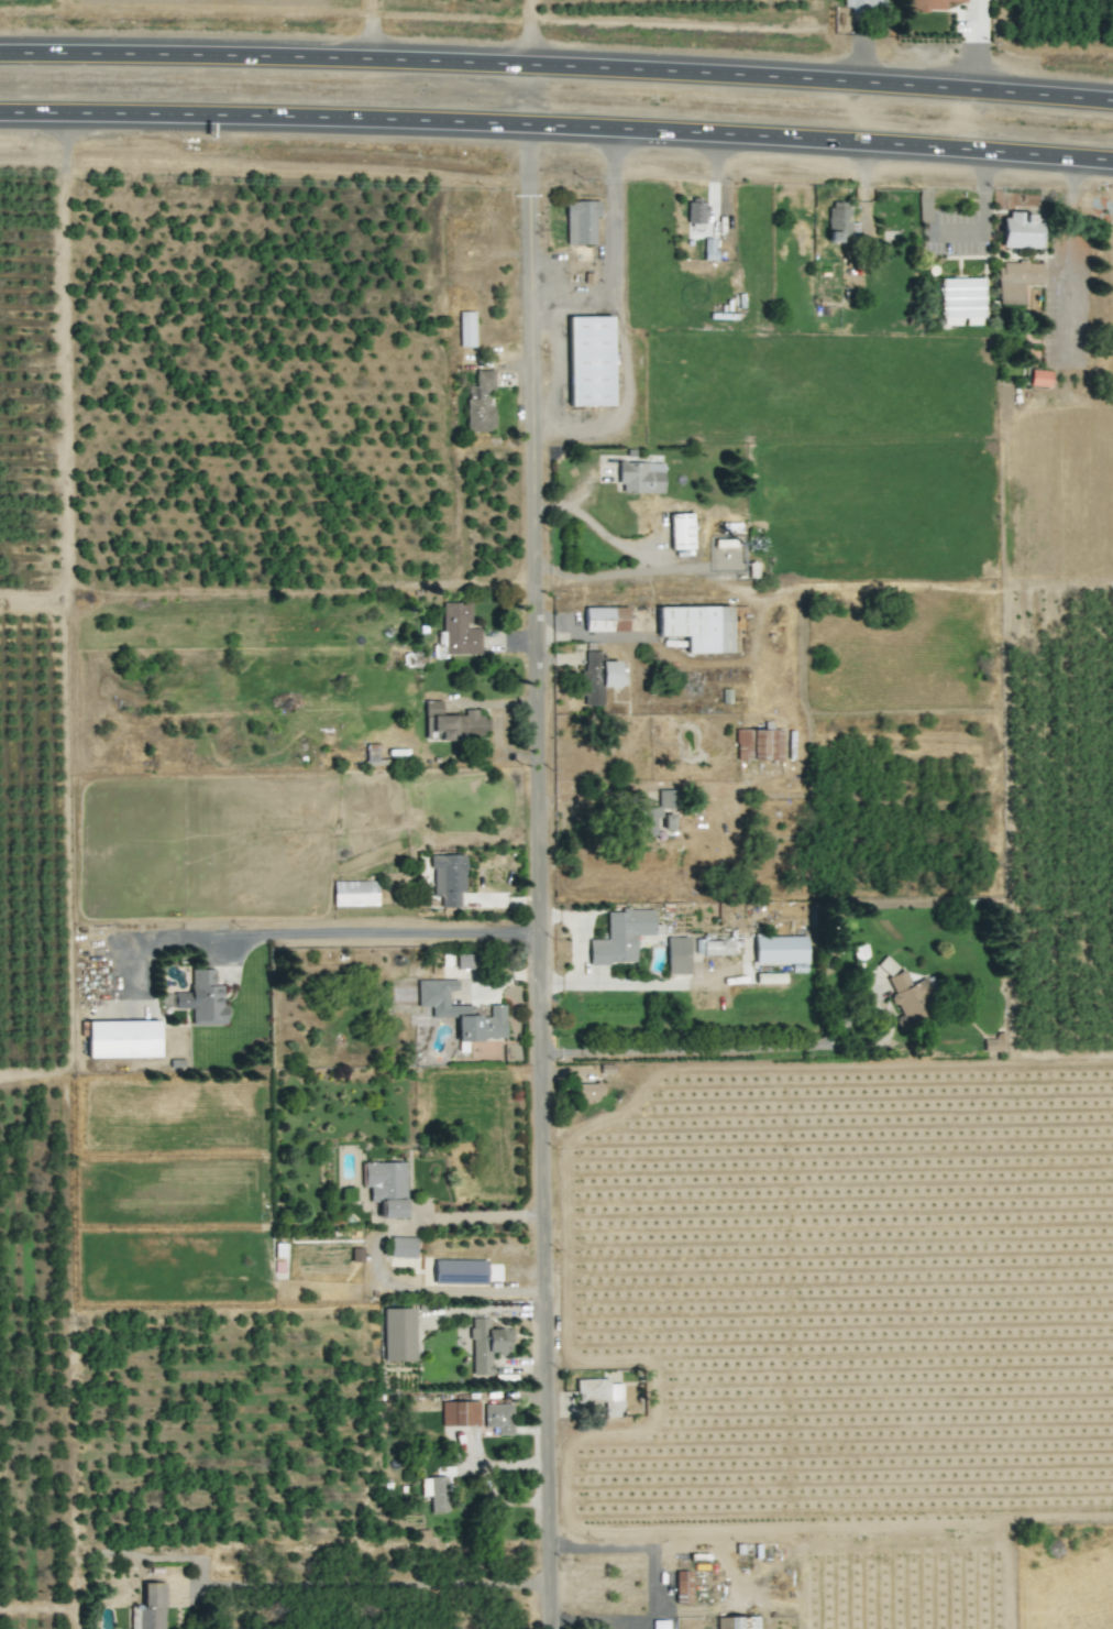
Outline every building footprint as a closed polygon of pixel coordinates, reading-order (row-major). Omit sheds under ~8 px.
[(845,10),(885,11),(885,0),(845,0),(845,10)] [(900,10),(945,11),(945,2),(966,3),(966,0),(900,0),(900,10)] [(565,202),(566,245),(595,244),(594,216),(599,216),(598,201),(565,202)] [(686,223),(704,224),(705,202),(686,202),(686,223)] [(857,223),(848,223),(849,203),(829,202),(827,242),(856,243),(857,223)] [(1002,247),(1039,249),(1040,215),(1003,214),(1002,247)] [(704,260),(715,259),(714,238),(703,238),(704,260)] [(1042,263),(997,262),(997,304),(1022,305),(1022,284),(1041,285),(1042,263)] [(984,318),(983,278),(940,279),(941,319),(984,318)] [(474,312),(458,312),(458,347),(474,347),(474,312)] [(611,316),(567,317),(568,406),(612,406),(611,316)] [(1050,371),(1030,369),(1029,385),(1049,387),(1050,371)] [(465,431),(493,431),(492,370),(474,371),(474,387),(465,387),(465,431)] [(662,493),(662,463),(619,463),(618,492),(662,493)] [(671,550),(692,549),(691,513),(669,514),(671,550)] [(480,654),(479,627),(470,627),(470,603),(442,603),(443,655),(480,654)] [(657,607),(657,636),(686,636),(686,653),(731,653),(730,606),(657,607)] [(627,607),(584,607),(584,632),(627,631),(627,607)] [(619,661),(603,661),(603,651),(584,651),(584,670),(581,670),(581,706),(603,705),(603,687),(619,687),(619,661)] [(424,739),(486,738),(486,717),(476,717),(476,709),(464,709),(464,715),(441,715),(441,700),(424,700),(424,739)] [(782,730),(735,729),(735,760),(782,761),(782,730)] [(656,835),(656,817),(660,817),(660,808),(676,808),(676,790),(657,790),(657,807),(636,807),(636,835),(656,835)] [(431,897),(441,897),(440,907),(460,908),(460,893),(464,893),(464,856),(431,855),(431,897)] [(377,906),(376,881),(332,882),(332,907),(377,906)] [(635,936),(661,935),(661,924),(653,925),(653,909),(620,909),(620,912),(606,912),(607,939),(588,940),(588,964),(635,963),(635,936)] [(806,964),(805,936),(754,937),(754,964),(806,964)] [(688,974),(689,937),(666,937),(666,974),(688,974)] [(732,953),(732,949),(740,949),(740,940),(697,942),(697,954),(732,953)] [(456,968),(475,969),(475,954),(456,954),(456,968)] [(213,969),(190,969),(191,992),(174,992),(174,1009),(191,1008),(191,1025),(224,1025),(224,985),(213,985),(213,969)] [(910,984),(903,970),(886,977),(894,994),(891,995),(905,1026),(937,1011),(922,979),(910,984)] [(505,1040),(504,1005),(489,1005),(489,1016),(472,1016),(471,1005),(447,1006),(447,990),(457,990),(457,980),(416,980),(417,1007),(431,1007),(431,1018),(456,1017),(456,1041),(505,1040)] [(87,1021),(87,1058),(159,1057),(159,1021),(87,1021)] [(602,1083),(577,1084),(578,1099),(602,1099),(602,1083)] [(404,1162),(363,1162),(363,1188),(368,1188),(369,1202),(378,1202),(379,1218),(405,1218),(404,1162)] [(415,1258),(416,1238),(390,1237),(389,1257),(415,1258)] [(485,1285),(486,1261),(433,1260),(433,1284),(485,1285)] [(382,1361),(414,1361),(413,1308),(381,1308),(382,1361)] [(510,1328),(488,1329),(488,1318),(470,1318),(471,1376),(491,1376),(491,1354),(510,1353),(510,1328)] [(576,1380),(576,1402),(604,1401),(604,1417),(622,1416),(621,1383),(608,1384),(608,1379),(576,1380)] [(441,1426),(479,1425),(478,1401),(441,1402),(441,1426)] [(483,1404),(484,1427),(497,1427),(497,1435),(512,1435),(512,1404),(483,1404)] [(420,1478),(421,1496),(429,1496),(430,1513),(448,1512),(446,1477),(420,1478)] [(675,1571),(674,1602),(691,1603),(691,1572),(675,1571)] [(143,1583),(143,1606),(130,1605),(130,1628),(165,1628),(165,1583),(143,1583)] [(758,1617),(716,1618),(716,1628),(758,1628),(758,1617)] [(652,1620),(652,1628),(669,1628),(668,1620),(652,1620)]
